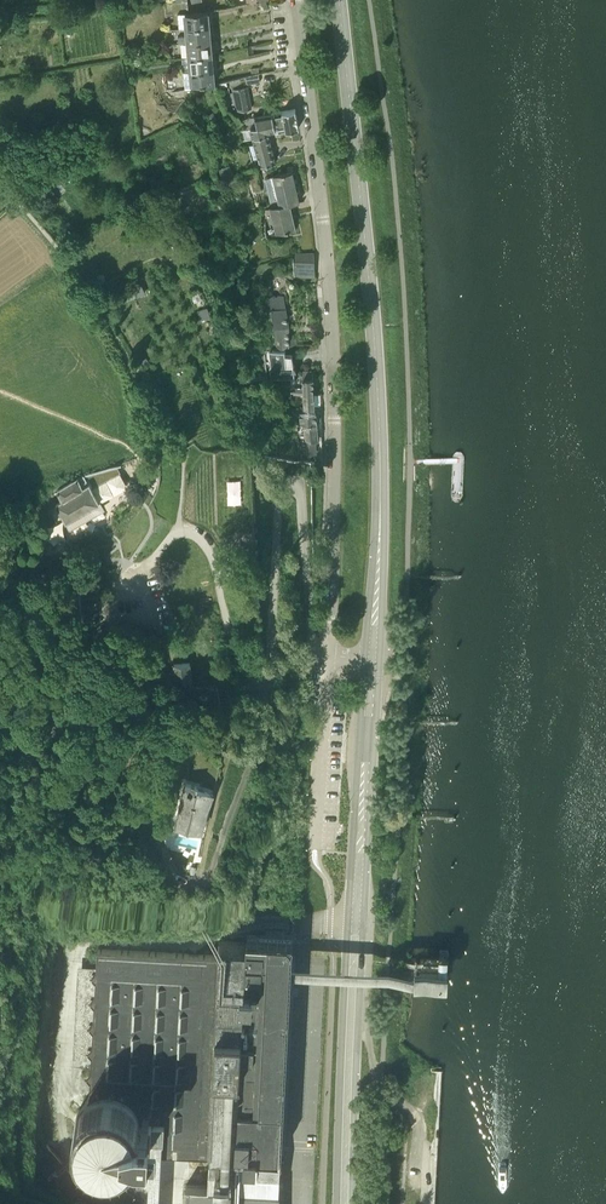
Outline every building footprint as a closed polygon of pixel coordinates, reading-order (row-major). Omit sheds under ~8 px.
[(185,28),(209,26),(208,12),(184,14),(185,28)] [(187,43),(210,41),(209,26),(185,28),(186,37),(177,37),(178,42),(186,41),(187,43)] [(188,57),(212,55),(210,41),(187,43),(188,57)] [(189,72),(213,70),(212,55),(188,57),(189,72)] [(213,70),(189,72),(191,87),(214,85),(213,70)] [(246,85),(260,83),(258,75),(245,78),(246,85)] [(247,87),(232,91),(232,94),(229,94),(232,111),(236,111),(251,109),(247,87)] [(263,116),(266,129),(275,127),(276,133),(299,128),(295,109),(282,112),(272,114),(263,116)] [(266,129),(263,116),(255,118),(258,128),(249,130),(259,168),(275,164),(266,129)] [(223,187),(236,183),(230,166),(218,170),(223,187)] [(279,206),(290,204),(300,202),(293,172),(285,174),(285,173),(272,177),(279,206)] [(290,204),(279,206),(269,209),(276,235),(296,229),(290,204)] [(298,279),(314,277),(312,253),(293,256),(298,279)] [(275,348),(278,347),(296,345),(295,338),(288,339),(287,327),(281,293),(265,296),(266,298),(265,298),(268,312),(271,311),(274,329),(275,329),(275,348)] [(278,347),(275,348),(276,348),(264,350),(267,380),(295,376),(292,349),(278,350),(278,347)] [(296,395),(313,394),(313,378),(312,378),(312,370),(304,371),(303,377),(296,377),(296,395)] [(313,394),(296,395),(296,409),(307,411),(314,411),(313,394)] [(315,412),(299,414),(300,425),(303,425),(303,435),(304,434),(304,442),(305,442),(306,454),(311,454),(311,452),(316,452),(315,441),(318,441),(315,412)] [(117,464),(78,477),(50,488),(53,493),(35,503),(40,513),(41,512),(57,503),(67,520),(100,501),(93,488),(121,472),(117,464)] [(106,511),(100,501),(67,520),(62,523),(67,532),(106,511)] [(46,514),(49,527),(58,524),(55,511),(46,514)] [(148,669),(144,680),(194,688),(191,662),(175,663),(176,674),(148,669)] [(204,707),(207,706),(208,698),(204,697),(199,697),(198,705),(201,707),(204,707)] [(184,801),(180,821),(200,826),(208,792),(197,789),(198,786),(187,783),(183,801),(184,801)] [(114,828),(128,822),(123,808),(108,813),(114,828)] [(236,901),(236,911),(255,911),(255,901),(236,901)] [(219,941),(218,955),(210,1154),(208,1185),(281,1189),(292,937),(271,936),(271,935),(247,935),(246,942),(219,941)] [(147,1149),(210,1154),(218,955),(98,948),(97,952),(91,952),(91,958),(97,959),(92,1059),(98,1070),(95,1083),(89,1097),(76,1113),(74,1132),(90,1154),(112,1161),(134,1154),(147,1149)] [(83,1200),(91,1193),(47,1145),(40,1151),(83,1200)] [(187,1184),(186,1203),(280,1203),(281,1189),(208,1185),(187,1184)]
